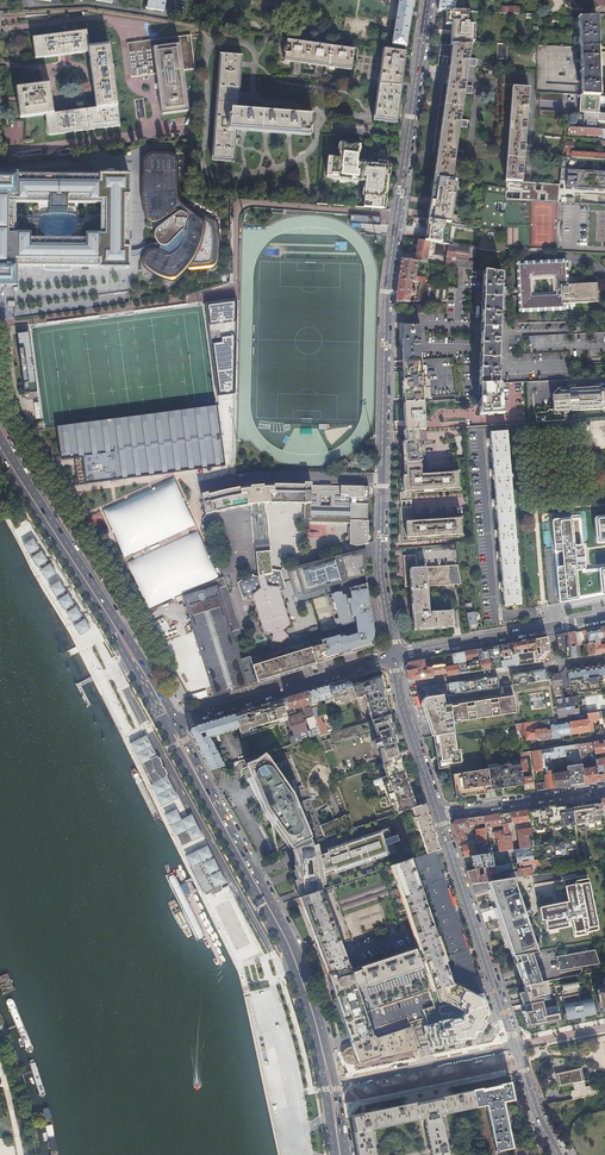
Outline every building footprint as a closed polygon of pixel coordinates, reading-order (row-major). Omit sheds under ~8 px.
[(141,8),(157,10),(159,0),(142,0),(141,8)] [(394,26),(393,26),(393,30),(391,45),(405,47),(408,30),(407,30),(412,0),(398,0),(394,26)] [(438,10),(445,10),(454,11),(455,0),(439,0),(438,10)] [(467,24),(467,11),(454,11),(445,10),(445,25),(451,25),(450,33),(450,45),(470,46),(472,46),(472,43),(473,43),(474,26),(468,26),(468,24),(467,24)] [(596,17),(588,17),(577,17),(577,18),(579,18),(579,30),(574,30),(574,35),(579,35),(580,47),(597,47),(597,32),(596,17)] [(50,85),(45,85),(17,89),(20,119),(46,115),(48,136),(120,126),(109,45),(89,47),(87,32),(33,39),(35,59),(89,52),(96,108),(54,114),(51,94),(50,85)] [(189,35),(126,44),(130,78),(156,75),(161,115),(187,112),(182,71),(194,70),(189,35)] [(284,48),(283,53),(285,53),(283,60),(351,70),(353,50),(286,41),(285,49),(284,48)] [(507,44),(497,44),(497,59),(506,59),(507,44)] [(450,45),(440,45),(437,64),(437,66),(438,66),(435,83),(441,84),(440,92),(436,120),(432,151),(437,152),(433,178),(451,181),(455,156),(462,157),(463,152),(455,151),(459,127),(466,128),(467,123),(459,122),(464,91),(471,92),(472,87),(464,86),(468,65),(475,66),(476,61),(468,60),(470,46),(450,45)] [(571,47),(537,45),(536,92),(540,92),(563,94),(577,94),(577,86),(546,84),(546,55),(570,56),(571,47)] [(597,47),(580,47),(582,95),(599,96),(599,92),(598,63),(597,47)] [(378,86),(399,88),(401,75),(404,53),(384,50),(378,86)] [(221,54),(213,160),(232,161),(234,130),(308,135),(310,116),(236,111),(240,56),(221,54)] [(396,110),(399,88),(378,86),(374,120),(395,122),(396,110)] [(506,181),(522,182),(528,89),(512,87),(506,181)] [(563,94),(540,92),(540,100),(562,101),(563,94)] [(566,112),(540,110),(540,117),(566,119),(566,112)] [(597,122),(604,122),(604,114),(598,113),(584,113),(583,128),(597,129),(597,122)] [(597,129),(583,128),(568,127),(568,135),(601,137),(601,132),(602,132),(602,138),(604,139),(604,130),(597,129)] [(565,142),(564,150),(573,151),(574,142),(565,142)] [(357,184),(357,182),(365,183),(365,190),(362,190),(361,195),(364,196),(363,209),(383,210),(384,210),(385,201),(386,195),(385,195),(387,173),(389,173),(390,169),(390,168),(389,167),(389,166),(388,165),(384,164),(381,164),(381,165),(377,165),(372,164),(371,164),(370,163),(369,163),(368,163),(367,163),(366,163),(365,163),(364,163),(363,165),(356,164),(357,157),(358,150),(360,150),(360,146),(353,145),(353,147),(345,146),(345,144),(338,143),(338,145),(338,146),(337,147),(337,149),(337,150),(337,152),(340,152),(339,157),(336,160),(327,159),(326,178),(331,178),(331,181),(337,181),(337,182),(341,182),(342,183),(344,183),(346,184),(348,183),(352,184),(352,183),(357,184)] [(178,204),(176,201),(176,195),(176,182),(179,183),(179,168),(176,168),(176,162),(175,159),(173,158),(172,157),(169,156),(152,156),(149,157),(148,158),(147,158),(146,159),(145,161),(144,162),(144,163),(144,187),(144,195),(144,197),(145,206),(146,217),(149,221),(151,224),(154,226),(158,229),(154,235),(154,237),(155,240),(157,243),(160,246),(158,252),(153,250),(151,251),(149,251),(146,254),(145,257),(144,260),(143,263),(144,265),(145,267),(170,280),(174,280),(176,279),(179,274),(179,271),(178,268),(182,265),(186,267),(188,269),(189,270),(191,270),(211,268),(214,265),(216,263),(217,261),(217,228),(216,224),(215,222),(213,221),(185,207),(178,204)] [(562,157),(560,180),(567,180),(567,188),(604,190),(604,172),(577,171),(577,158),(567,157),(562,157)] [(0,174),(0,286),(15,286),(16,267),(129,268),(129,176),(0,174)] [(430,201),(427,221),(429,221),(451,225),(459,226),(460,220),(457,219),(458,216),(451,215),(456,182),(451,181),(433,178),(430,201)] [(522,182),(506,181),(506,189),(506,199),(558,202),(559,202),(560,185),(535,183),(522,182)] [(479,229),(481,229),(497,231),(505,232),(506,199),(506,189),(486,186),(479,229)] [(505,243),(505,249),(509,249),(514,249),(556,249),(558,202),(506,199),(505,232),(505,243)] [(380,215),(348,213),(348,221),(379,223),(379,221),(380,215)] [(424,242),(433,243),(439,244),(448,245),(451,225),(429,221),(427,221),(426,231),(424,242)] [(478,249),(505,253),(505,249),(505,243),(495,242),(497,231),(481,229),(478,249)] [(414,254),(416,241),(405,239),(403,252),(414,254)] [(416,251),(415,261),(417,262),(427,263),(429,249),(432,250),(433,243),(424,242),(418,241),(416,251)] [(446,258),(467,261),(468,255),(469,248),(448,245),(446,258)] [(445,266),(456,267),(461,268),(472,270),(473,262),(467,261),(446,258),(445,266)] [(399,276),(399,280),(412,282),(414,282),(415,276),(417,262),(415,261),(401,260),(399,276)] [(598,302),(597,284),(576,285),(576,281),(567,281),(567,285),(566,261),(517,263),(520,312),(564,310),(564,304),(598,302)] [(480,361),(479,385),(482,385),(497,384),(498,374),(499,374),(500,371),(498,371),(500,308),(509,308),(508,275),(505,274),(484,271),(483,286),(482,313),(481,336),(480,361)] [(396,302),(396,303),(410,302),(410,295),(416,295),(416,293),(416,291),(411,290),(412,282),(399,280),(398,283),(396,302)] [(416,291),(416,293),(418,294),(420,283),(419,283),(414,282),(412,282),(411,290),(416,291)] [(418,294),(417,302),(447,301),(447,287),(426,284),(420,283),(418,294)] [(207,305),(219,394),(235,392),(237,301),(232,302),(207,305)] [(402,361),(420,360),(420,326),(403,327),(402,346),(402,361)] [(29,332),(18,334),(25,392),(37,391),(29,332)] [(404,403),(405,403),(423,402),(423,388),(424,388),(423,379),(424,379),(424,377),(423,374),(422,374),(421,360),(420,360),(402,361),(402,367),(403,383),(402,383),(402,394),(404,394),(404,398),(404,403)] [(483,399),(480,399),(481,414),(488,414),(488,415),(490,415),(490,414),(502,413),(501,384),(497,384),(482,385),(483,399)] [(590,387),(571,388),(569,391),(566,391),(564,389),(561,389),(560,391),(558,388),(553,394),(554,410),(549,410),(547,413),(537,414),(535,416),(535,423),(575,421),(586,420),(604,419),(604,389),(603,389),(603,388),(601,387),(598,385),(590,387)] [(420,430),(426,430),(424,402),(423,402),(405,403),(406,426),(406,431),(420,430)] [(216,406),(58,427),(62,460),(74,458),(78,484),(224,465),(217,406),(216,406)] [(421,445),(420,430),(406,431),(404,431),(405,446),(421,445)] [(490,477),(493,477),(496,503),(495,503),(494,500),(492,500),(492,507),(493,507),(496,507),(498,533),(496,530),(494,530),(495,537),(496,537),(499,537),(500,554),(499,554),(498,552),(496,552),(497,559),(500,559),(502,584),(500,582),(499,582),(499,589),(500,589),(503,589),(504,606),(521,605),(507,431),(497,432),(490,433),(491,442),(490,442),(489,440),(487,440),(487,447),(488,447),(491,447),(493,472),(491,470),(489,470),(490,477)] [(425,464),(424,445),(421,445),(405,446),(400,446),(400,493),(400,501),(400,502),(412,501),(411,492),(459,489),(458,473),(421,475),(421,465),(425,464)] [(250,658),(258,682),(264,680),(264,681),(274,677),(290,673),(306,668),(306,667),(316,664),(311,649),(309,642),(294,646),(290,645),(291,641),(282,631),(288,624),(289,619),(285,615),(286,610),(282,606),(283,600),(280,597),(280,591),(277,588),(283,583),(280,572),(272,571),(266,518),(266,516),(265,514),(264,504),(275,503),(286,503),(304,503),(303,522),(350,523),(350,544),(357,546),(368,543),(369,487),(366,487),(325,486),(278,485),(270,485),(263,486),(263,485),(257,484),(250,486),(250,487),(238,489),(231,490),(219,492),(211,495),(202,498),(205,515),(216,512),(228,509),(235,507),(251,505),(252,504),(253,515),(252,518),(258,577),(252,576),(253,575),(247,574),(242,578),(243,579),(238,584),(238,585),(240,595),(247,596),(252,596),(251,601),(255,604),(254,610),(258,614),(257,619),(261,623),(260,628),(264,632),(273,634),(272,641),(276,642),(276,645),(279,649),(275,652),(270,652),(267,655),(266,655),(261,654),(258,658),(252,657),(250,658)] [(412,506),(400,507),(402,537),(402,543),(416,542),(416,538),(462,535),(461,519),(413,522),(412,506)] [(98,513),(89,517),(94,528),(103,524),(98,513)] [(597,517),(596,517),(596,518),(595,518),(595,519),(596,541),(597,542),(598,543),(599,543),(604,543),(604,516),(597,517)] [(561,603),(585,599),(586,598),(587,598),(587,597),(587,596),(585,570),(583,545),(581,519),(581,518),(580,518),(579,518),(554,520),(553,520),(552,520),(552,521),(551,522),(558,601),(558,602),(559,603),(560,603),(561,603)] [(33,558),(34,560),(32,561),(36,567),(37,566),(38,567),(39,566),(42,570),(41,570),(47,580),(56,574),(50,565),(48,561),(42,552),(40,548),(34,539),(25,545),(30,554),(31,554),(34,557),(33,558)] [(295,569),(288,571),(296,597),(303,594),(303,595),(324,589),(341,584),(347,583),(347,582),(365,576),(365,556),(365,552),(350,556),(350,554),(339,557),(339,556),(333,558),(295,568),(295,569)] [(415,555),(403,556),(404,572),(405,586),(412,586),(413,602),(415,630),(454,627),(453,611),(430,613),(428,586),(461,583),(458,565),(416,568),(415,555)] [(595,597),(604,595),(604,568),(593,569),(592,570),(591,570),(591,571),(593,595),(593,596),(594,597),(595,597)] [(592,570),(593,569),(585,570),(587,596),(587,597),(587,598),(586,598),(585,599),(595,597),(594,597),(593,596),(593,595),(591,571),(591,570),(592,570)] [(239,630),(226,589),(222,579),(185,596),(186,600),(185,600),(195,630),(213,683),(216,695),(236,689),(245,686),(244,684),(248,682),(249,686),(255,685),(258,684),(258,682),(250,658),(239,661),(232,638),(241,635),(239,630)] [(59,598),(68,594),(66,591),(60,581),(50,587),(56,596),(57,595),(59,598)] [(374,635),(373,633),(374,633),(369,598),(366,583),(349,589),(350,594),(342,596),(341,592),(338,593),(338,592),(333,594),(333,595),(331,595),(332,597),(327,599),(334,620),(335,626),(340,624),(341,627),(347,625),(353,624),(356,624),(357,634),(357,635),(356,633),(345,637),(344,634),(326,640),(321,641),(322,645),(311,649),(316,664),(326,661),(372,647),(371,643),(372,641),(373,638),(374,635)] [(68,594),(59,598),(58,599),(59,601),(57,602),(62,608),(63,607),(64,609),(65,608),(68,611),(66,612),(72,622),(74,621),(76,625),(75,626),(76,627),(74,628),(78,634),(80,633),(81,634),(90,628),(85,620),(82,616),(76,606),(74,603),(68,594)] [(467,614),(470,633),(472,633),(479,632),(475,612),(473,612),(472,613),(467,614)] [(602,638),(601,630),(593,631),(586,632),(588,644),(592,643),(599,642),(603,642),(602,638)] [(578,632),(567,634),(570,647),(574,646),(579,645),(580,645),(578,632)] [(570,647),(567,634),(558,635),(556,636),(558,649),(569,647),(569,651),(570,658),(573,657),(576,657),(574,646),(570,647)] [(546,637),(540,639),(533,640),(535,652),(532,652),(533,663),(539,663),(543,662),(549,654),(546,637)] [(511,644),(513,655),(517,654),(523,653),(522,650),(526,649),(527,653),(532,652),(535,652),(533,640),(514,643),(511,644)] [(599,642),(592,643),(594,654),(603,653),(604,653),(604,644),(603,645),(603,646),(600,646),(599,642)] [(508,644),(503,645),(505,655),(507,654),(507,656),(510,655),(513,655),(511,644),(508,644)] [(503,645),(497,646),(499,657),(501,657),(504,656),(504,655),(505,655),(503,645)] [(481,649),(476,650),(477,658),(478,660),(479,660),(488,659),(491,658),(495,658),(499,657),(497,646),(491,647),(492,650),(486,651),(486,652),(483,652),(481,652),(481,649)] [(453,654),(451,655),(452,664),(456,663),(463,662),(465,662),(465,660),(471,659),(477,658),(476,650),(468,652),(453,654)] [(517,654),(519,665),(526,664),(533,663),(532,652),(527,653),(523,653),(517,654)] [(501,657),(499,657),(495,658),(496,664),(497,669),(508,667),(519,665),(517,654),(513,655),(510,655),(511,660),(502,661),(501,657)] [(488,659),(479,660),(480,671),(485,670),(490,670),(488,659)] [(405,666),(406,671),(416,670),(420,669),(425,668),(423,660),(419,660),(408,663),(405,666)] [(468,666),(469,673),(475,672),(480,671),(479,660),(478,660),(472,661),(473,665),(468,666)] [(463,662),(456,663),(457,665),(458,674),(464,674),(469,673),(468,666),(464,667),(463,662)] [(567,669),(569,685),(569,686),(574,686),(574,688),(577,688),(578,694),(585,693),(597,691),(599,691),(598,684),(601,684),(601,683),(601,681),(602,681),(601,677),(604,676),(604,674),(603,664),(602,664),(602,663),(594,664),(595,665),(593,666),(591,666),(591,664),(587,665),(587,666),(585,667),(583,667),(583,666),(582,666),(581,666),(580,666),(579,666),(578,667),(578,668),(577,668),(575,668),(575,667),(571,667),(571,669),(567,669)] [(445,674),(444,665),(431,667),(432,676),(439,675),(445,674)] [(446,667),(447,676),(452,675),(458,674),(457,665),(446,667)] [(423,671),(422,670),(419,671),(418,672),(416,672),(416,670),(406,671),(407,676),(407,680),(410,682),(421,680),(433,678),(432,676),(431,667),(426,668),(426,670),(423,671)] [(532,671),(533,682),(548,680),(547,676),(546,676),(545,676),(544,669),(532,671)] [(521,672),(510,674),(510,675),(512,685),(533,682),(532,671),(521,672)] [(512,685),(510,675),(506,675),(501,676),(503,686),(512,685)] [(552,676),(551,679),(553,692),(554,693),(555,700),(557,718),(567,716),(570,716),(579,715),(577,697),(571,697),(563,699),(562,691),(559,675),(556,675),(552,676)] [(481,678),(474,679),(476,690),(498,687),(497,676),(489,677),(481,678)] [(370,715),(372,720),(389,715),(384,699),(385,698),(383,691),(384,690),(384,688),(383,682),(382,680),(380,679),(379,678),(378,678),(376,678),(356,685),(352,686),(355,699),(360,697),(365,710),(365,711),(366,712),(367,713),(368,714),(370,715)] [(417,695),(418,699),(424,718),(431,737),(433,736),(436,736),(453,733),(455,733),(481,729),(515,724),(532,722),(536,721),(547,719),(557,718),(555,700),(554,693),(553,692),(551,679),(548,680),(533,682),(512,685),(503,686),(498,687),(476,690),(459,693),(452,694),(442,695),(437,696),(430,697),(426,697),(425,687),(421,687),(419,688),(418,688),(417,689),(417,691),(416,692),(416,693),(417,695)] [(466,681),(458,682),(459,693),(476,690),(474,679),(466,681)] [(334,706),(339,704),(340,706),(353,701),(353,700),(355,699),(352,686),(351,684),(348,682),(345,683),(344,681),(341,681),(328,686),(333,702),(334,706)] [(452,692),(452,694),(459,693),(458,682),(452,683),(447,683),(448,690),(454,689),(454,692),(452,692)] [(435,685),(437,696),(442,695),(442,693),(446,692),(445,684),(440,684),(435,685)] [(430,686),(426,686),(427,694),(429,694),(430,697),(437,696),(435,685),(430,686)] [(317,689),(307,692),(312,709),(333,702),(328,686),(317,689)] [(194,700),(207,696),(205,690),(192,695),(194,700)] [(285,709),(287,715),(295,712),(296,712),(297,713),(299,712),(297,711),(296,711),(295,711),(295,710),(296,709),(304,707),(306,713),(305,713),(309,724),(316,722),(315,718),(312,709),(307,692),(299,695),(295,696),(286,699),(288,707),(285,709)] [(238,729),(240,734),(241,738),(284,724),(286,720),(286,719),(288,719),(287,715),(285,709),(282,700),(281,700),(271,703),(257,708),(244,712),(234,715),(238,729)] [(587,719),(589,732),(590,736),(594,736),(592,724),(591,724),(590,720),(595,720),(599,719),(597,712),(586,714),(587,719)] [(299,742),(313,737),(310,730),(307,731),(301,714),(289,718),(295,735),(297,734),(299,742)] [(225,766),(213,744),(210,738),(218,735),(238,729),(234,715),(193,728),(191,731),(190,735),(194,742),(201,754),(206,763),(210,771),(214,769),(221,767),(224,766),(225,766)] [(389,715),(372,720),(363,723),(342,730),(341,730),(326,735),(320,736),(324,749),(325,752),(332,749),(329,742),(330,742),(329,739),(331,739),(332,742),(343,739),(343,740),(354,737),(354,738),(355,738),(354,736),(356,736),(356,738),(375,732),(378,742),(380,749),(379,750),(378,750),(382,766),(398,761),(399,761),(392,738),(391,736),(392,736),(389,715)] [(570,716),(567,716),(568,722),(570,735),(580,733),(589,732),(587,719),(571,722),(570,716)] [(316,722),(320,735),(320,736),(326,735),(323,723),(321,724),(319,717),(315,718),(316,722)] [(548,725),(547,719),(536,721),(537,726),(545,725),(546,729),(545,730),(544,729),(534,731),(535,739),(537,739),(538,740),(539,741),(546,740),(548,739),(551,739),(548,725)] [(313,737),(315,736),(316,736),(320,735),(316,722),(309,724),(310,730),(313,737)] [(534,731),(532,722),(515,724),(515,730),(519,730),(520,736),(525,735),(525,740),(528,740),(535,739),(534,731)] [(568,722),(548,725),(551,739),(555,738),(559,738),(559,736),(565,735),(570,735),(568,722)] [(447,768),(446,765),(461,763),(460,761),(462,761),(460,749),(459,749),(457,749),(455,733),(453,733),(436,736),(433,736),(436,758),(438,769),(447,768)] [(210,738),(213,744),(220,741),(218,735),(210,738)] [(316,736),(322,750),(324,749),(320,736),(320,735),(316,736)] [(140,764),(151,787),(161,807),(171,802),(173,801),(175,799),(177,799),(146,736),(145,736),(130,744),(140,764)] [(370,745),(372,752),(378,750),(379,750),(377,743),(377,742),(377,741),(376,740),(375,740),(374,740),(373,740),(372,740),(371,740),(371,741),(370,741),(370,742),(370,743),(370,744),(370,745)] [(594,751),(594,754),(604,753),(604,740),(602,741),(602,744),(598,745),(597,741),(593,742),(594,751)] [(591,742),(578,744),(581,764),(587,764),(585,753),(594,751),(593,742),(591,742)] [(564,749),(563,747),(549,749),(550,758),(550,759),(565,757),(564,749)] [(549,749),(540,750),(541,759),(544,759),(550,758),(549,749)] [(540,750),(537,751),(531,752),(534,772),(543,771),(542,766),(541,759),(540,750)] [(295,805),(292,797),(289,792),(291,791),(277,771),(264,754),(248,759),(243,760),(244,763),(248,771),(245,773),(249,781),(254,789),(247,792),(250,796),(252,800),(258,797),(262,805),(260,805),(268,818),(269,818),(289,846),(280,851),(281,853),(284,852),(291,850),(304,845),(298,804),(295,805)] [(248,759),(247,755),(236,758),(237,759),(232,761),(233,763),(243,760),(248,759)] [(582,769),(584,784),(591,783),(598,782),(595,760),(595,755),(591,756),(592,768),(582,769)] [(598,782),(604,781),(604,758),(595,760),(598,782)] [(392,810),(394,815),(402,812),(411,809),(414,808),(411,799),(406,784),(398,761),(382,766),(380,767),(373,769),(368,771),(372,781),(365,784),(375,815),(392,810)] [(487,769),(490,790),(503,788),(524,785),(523,778),(522,772),(520,764),(510,766),(510,764),(497,766),(497,768),(487,769)] [(566,767),(567,773),(569,786),(576,785),(584,784),(582,769),(581,764),(566,767)] [(544,776),(545,782),(546,790),(550,789),(554,788),(552,775),(551,766),(544,767),(545,776),(544,776)] [(487,769),(487,768),(478,769),(478,771),(455,774),(453,775),(454,781),(456,798),(478,795),(487,794),(486,791),(490,790),(487,769)] [(552,775),(554,788),(561,787),(569,786),(567,773),(552,775)] [(523,778),(524,785),(524,790),(529,789),(534,789),(532,777),(523,778)] [(536,784),(537,791),(541,790),(546,790),(545,782),(536,784)] [(304,845),(314,842),(334,835),(355,828),(338,787),(298,804),(304,845)] [(433,826),(426,804),(414,808),(411,809),(415,818),(414,818),(414,819),(415,819),(427,854),(432,852),(434,851),(441,849),(433,826)] [(574,825),(575,829),(583,828),(583,830),(596,828),(596,826),(604,825),(604,821),(603,812),(601,804),(587,806),(572,808),(574,825)] [(565,809),(564,805),(547,807),(527,810),(529,822),(536,821),(537,829),(561,826),(561,827),(574,825),(572,808),(565,809)] [(182,846),(201,836),(191,816),(182,820),(177,809),(175,810),(165,815),(171,829),(170,829),(172,834),(174,834),(177,839),(175,840),(178,845),(179,844),(180,847),(182,846)] [(510,813),(501,814),(502,826),(503,831),(506,851),(512,850),(510,837),(509,837),(507,824),(511,823),(511,825),(529,822),(527,810),(510,813)] [(484,822),(485,829),(488,828),(502,826),(501,814),(486,816),(483,817),(484,822)] [(473,829),(481,828),(480,823),(484,822),(483,817),(454,821),(453,823),(452,825),(453,828),(458,843),(466,840),(464,834),(466,833),(468,838),(474,836),(473,829)] [(520,849),(529,847),(528,836),(531,835),(530,825),(527,825),(528,830),(517,831),(520,849)] [(328,853),(320,856),(322,874),(333,870),(335,874),(397,853),(393,844),(399,842),(397,835),(391,837),(388,827),(326,849),(328,853)] [(488,828),(485,829),(475,830),(477,844),(479,844),(481,856),(489,854),(486,837),(489,837),(488,828)] [(497,839),(499,852),(506,851),(503,831),(493,833),(494,838),(497,839)] [(494,867),(493,864),(493,862),(499,862),(498,859),(503,858),(503,861),(512,860),(512,857),(516,856),(517,860),(517,864),(519,863),(520,863),(531,862),(534,861),(540,860),(550,859),(552,858),(578,854),(576,840),(529,847),(520,849),(518,849),(515,850),(512,850),(506,851),(499,852),(489,854),(481,856),(475,857),(470,857),(472,863),(475,870),(490,868),(494,867)] [(325,884),(322,874),(320,856),(319,845),(315,845),(314,842),(304,845),(291,850),(296,864),(297,869),(293,870),(295,874),(296,877),(298,877),(297,878),(297,879),(296,885),(297,890),(298,894),(297,894),(298,898),(301,897),(324,890),(322,885),(325,884)] [(463,851),(464,858),(470,857),(475,857),(473,845),(463,847),(463,851)] [(206,847),(185,857),(190,868),(189,868),(201,894),(203,893),(205,896),(210,894),(211,897),(221,892),(218,886),(224,883),(222,877),(223,877),(222,875),(221,873),(220,874),(213,861),(212,861),(210,857),(211,856),(206,847)] [(428,879),(425,871),(423,872),(426,880),(419,882),(420,888),(428,885),(437,913),(429,915),(431,920),(439,918),(451,956),(444,958),(446,964),(453,961),(456,971),(458,970),(455,961),(467,957),(474,979),(476,978),(473,967),(468,953),(465,943),(458,921),(454,910),(443,877),(436,855),(434,851),(432,852),(440,875),(428,879)] [(440,875),(432,852),(417,857),(411,859),(416,874),(425,871),(428,879),(440,875)] [(387,867),(414,950),(421,972),(429,993),(453,985),(449,973),(446,964),(444,958),(431,920),(429,915),(420,888),(419,882),(416,874),(411,859),(387,867)] [(520,869),(517,870),(518,872),(513,873),(512,875),(504,876),(504,880),(513,879),(533,875),(532,870),(541,868),(541,866),(540,860),(534,861),(531,862),(520,863),(519,863),(520,869)] [(510,865),(497,867),(495,867),(494,867),(490,868),(475,870),(467,872),(469,877),(471,882),(472,885),(487,883),(491,882),(490,874),(496,873),(498,873),(508,871),(507,869),(511,868),(510,865)] [(594,877),(563,882),(567,903),(539,908),(541,923),(544,922),(545,933),(567,931),(567,926),(572,925),(573,936),(591,934),(591,929),(603,928),(594,877)] [(496,920),(499,919),(512,957),(513,956),(531,953),(537,952),(513,879),(504,880),(494,882),(491,882),(487,883),(496,908),(492,909),(494,915),(496,920)] [(451,908),(442,881),(430,885),(439,912),(451,908)] [(349,967),(324,890),(301,897),(317,940),(324,961),(329,974),(349,967)] [(230,904),(227,895),(210,901),(213,910),(230,904)] [(453,955),(465,951),(452,913),(440,917),(453,955)] [(350,972),(357,993),(421,972),(414,950),(350,972)] [(599,964),(594,950),(556,957),(558,971),(599,964)] [(541,983),(531,953),(513,956),(518,972),(523,986),(541,983)] [(474,979),(467,957),(455,961),(458,970),(456,971),(449,973),(453,985),(460,983),(474,979)] [(371,1034),(364,1013),(357,993),(350,972),(349,967),(329,974),(336,995),(340,1007),(351,1040),(352,1041),(352,1042),(372,1036),(371,1034)] [(429,993),(421,972),(357,993),(365,1014),(369,1012),(373,1011),(429,993)] [(481,993),(476,978),(460,983),(479,993),(481,993)] [(520,1000),(521,1005),(542,1001),(544,998),(544,996),(550,995),(548,987),(546,988),(545,982),(541,983),(523,986),(523,988),(522,988),(524,993),(518,994),(519,997),(520,1000)] [(560,985),(561,991),(562,997),(573,995),(578,994),(580,993),(578,982),(576,982),(565,984),(560,985)] [(462,1041),(474,1039),(478,1033),(481,1032),(483,1028),(485,1024),(485,1021),(488,1015),(485,1007),(485,1005),(483,1000),(482,995),(481,993),(479,993),(460,983),(429,993),(434,1007),(423,1011),(425,1018),(426,1021),(427,1026),(424,1028),(426,1033),(425,1035),(425,1037),(426,1039),(426,1040),(427,1042),(428,1043),(430,1048),(462,1041)] [(592,992),(593,996),(574,1000),(573,995),(562,997),(563,1002),(543,1006),(542,1001),(521,1005),(519,1006),(526,1023),(527,1027),(561,1020),(604,1010),(604,989),(592,992)] [(342,1059),(343,1061),(344,1062),(346,1063),(348,1064),(349,1065),(351,1065),(352,1065),(357,1063),(359,1063),(385,1058),(397,1055),(409,1053),(412,1052),(415,1051),(417,1051),(410,1028),(374,1040),(372,1036),(352,1042),(353,1045),(353,1047),(347,1049),(345,1050),(344,1051),(343,1053),(342,1054),(342,1056),(342,1057),(342,1059)] [(30,1065),(39,1093),(40,1096),(42,1097),(43,1098),(45,1097),(45,1095),(45,1092),(35,1062),(34,1060),(33,1060),(31,1060),(30,1062),(30,1064),(30,1065)] [(557,1074),(560,1087),(563,1086),(564,1093),(571,1091),(573,1100),(599,1094),(596,1079),(583,1082),(580,1069),(557,1074)] [(476,1107),(486,1105),(494,1143),(492,1143),(493,1146),(495,1145),(497,1154),(509,1154),(508,1148),(513,1147),(512,1144),(503,1101),(509,1100),(509,1103),(515,1102),(515,1100),(514,1098),(513,1098),(510,1082),(501,1084),(501,1087),(482,1090),(481,1088),(472,1090),(476,1107)] [(389,1107),(364,1113),(362,1113),(362,1115),(353,1117),(355,1131),(354,1132),(358,1154),(375,1154),(370,1128),(393,1124),(424,1117),(426,1125),(425,1125),(431,1154),(449,1154),(442,1122),(441,1122),(439,1114),(476,1107),(472,1090),(428,1099),(389,1107)]
